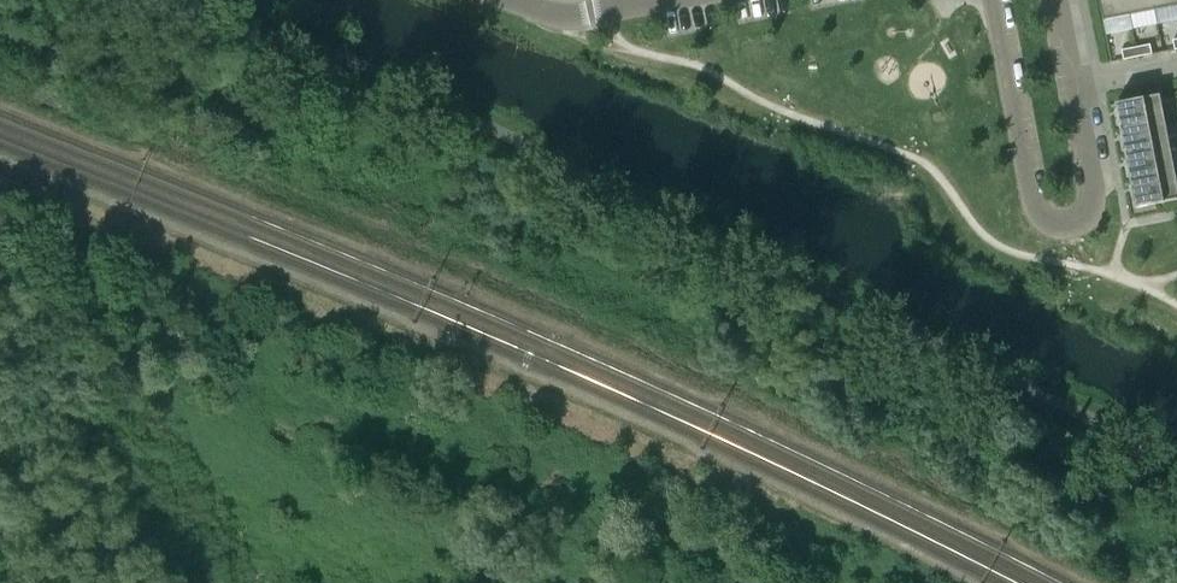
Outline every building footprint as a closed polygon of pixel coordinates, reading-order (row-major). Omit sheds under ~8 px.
[(1130,14),(1128,0),(1100,0),(1104,19),(1130,14)] [(1130,14),(1156,9),(1154,0),(1128,0),(1130,14)] [(1156,9),(1176,5),(1176,0),(1154,0),(1156,9)] [(1153,54),(1151,44),(1137,47),(1139,56),(1153,54)] [(1137,47),(1123,50),(1125,59),(1139,56),(1137,47)] [(1169,119),(1164,92),(1118,101),(1123,128),(1169,119)] [(1169,119),(1123,128),(1128,154),(1174,145),(1169,119)] [(1176,171),(1176,158),(1174,145),(1128,154),(1133,180),(1176,171)] [(1138,207),(1176,199),(1176,171),(1133,180),(1138,207)]
